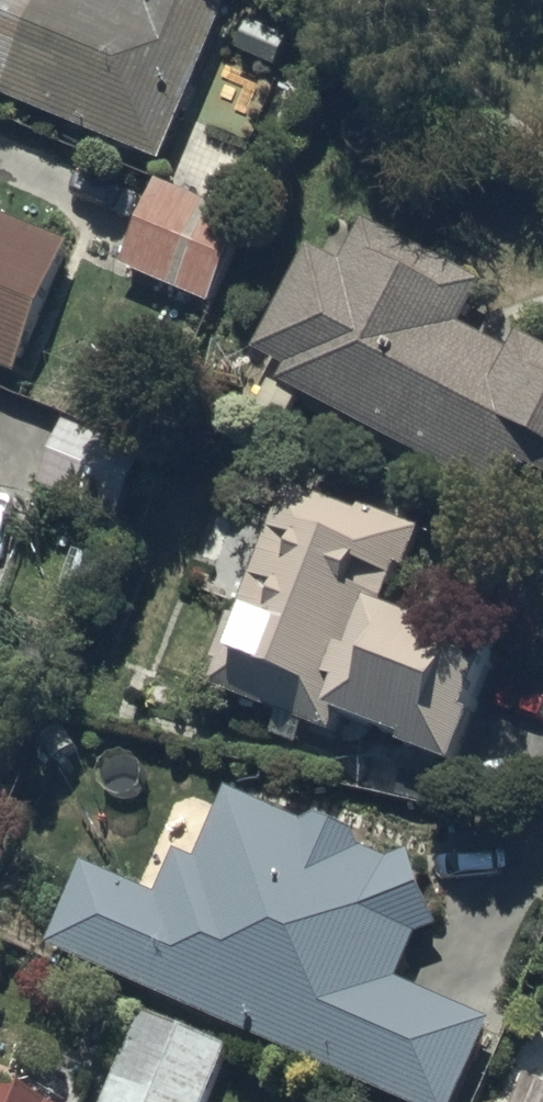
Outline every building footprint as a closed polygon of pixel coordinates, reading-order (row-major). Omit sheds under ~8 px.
[(6,90),(43,0),(0,0),(0,87),(6,90)] [(6,90),(162,155),(226,0),(43,0),(6,90)] [(160,178),(125,261),(210,297),(245,215),(160,178)] [(18,367),(71,240),(0,211),(0,360),(18,367)] [(461,322),(484,279),(366,217),(344,260),(311,242),(257,346),(289,363),(281,377),(501,492),(520,456),(542,468),(542,341),(524,331),(515,350),(461,322)] [(146,450),(67,419),(40,485),(119,516),(146,450)] [(343,707),(455,750),(496,642),(384,600),(411,529),(289,482),(212,682),(335,729),(343,707)] [(416,1101),(456,1101),(493,1018),(400,977),(420,932),(440,924),(412,848),(391,856),(230,786),(199,857),(179,848),(159,892),(86,861),(51,943),(416,1101)] [(231,1044),(144,1009),(106,1101),(208,1101),(231,1044)]
